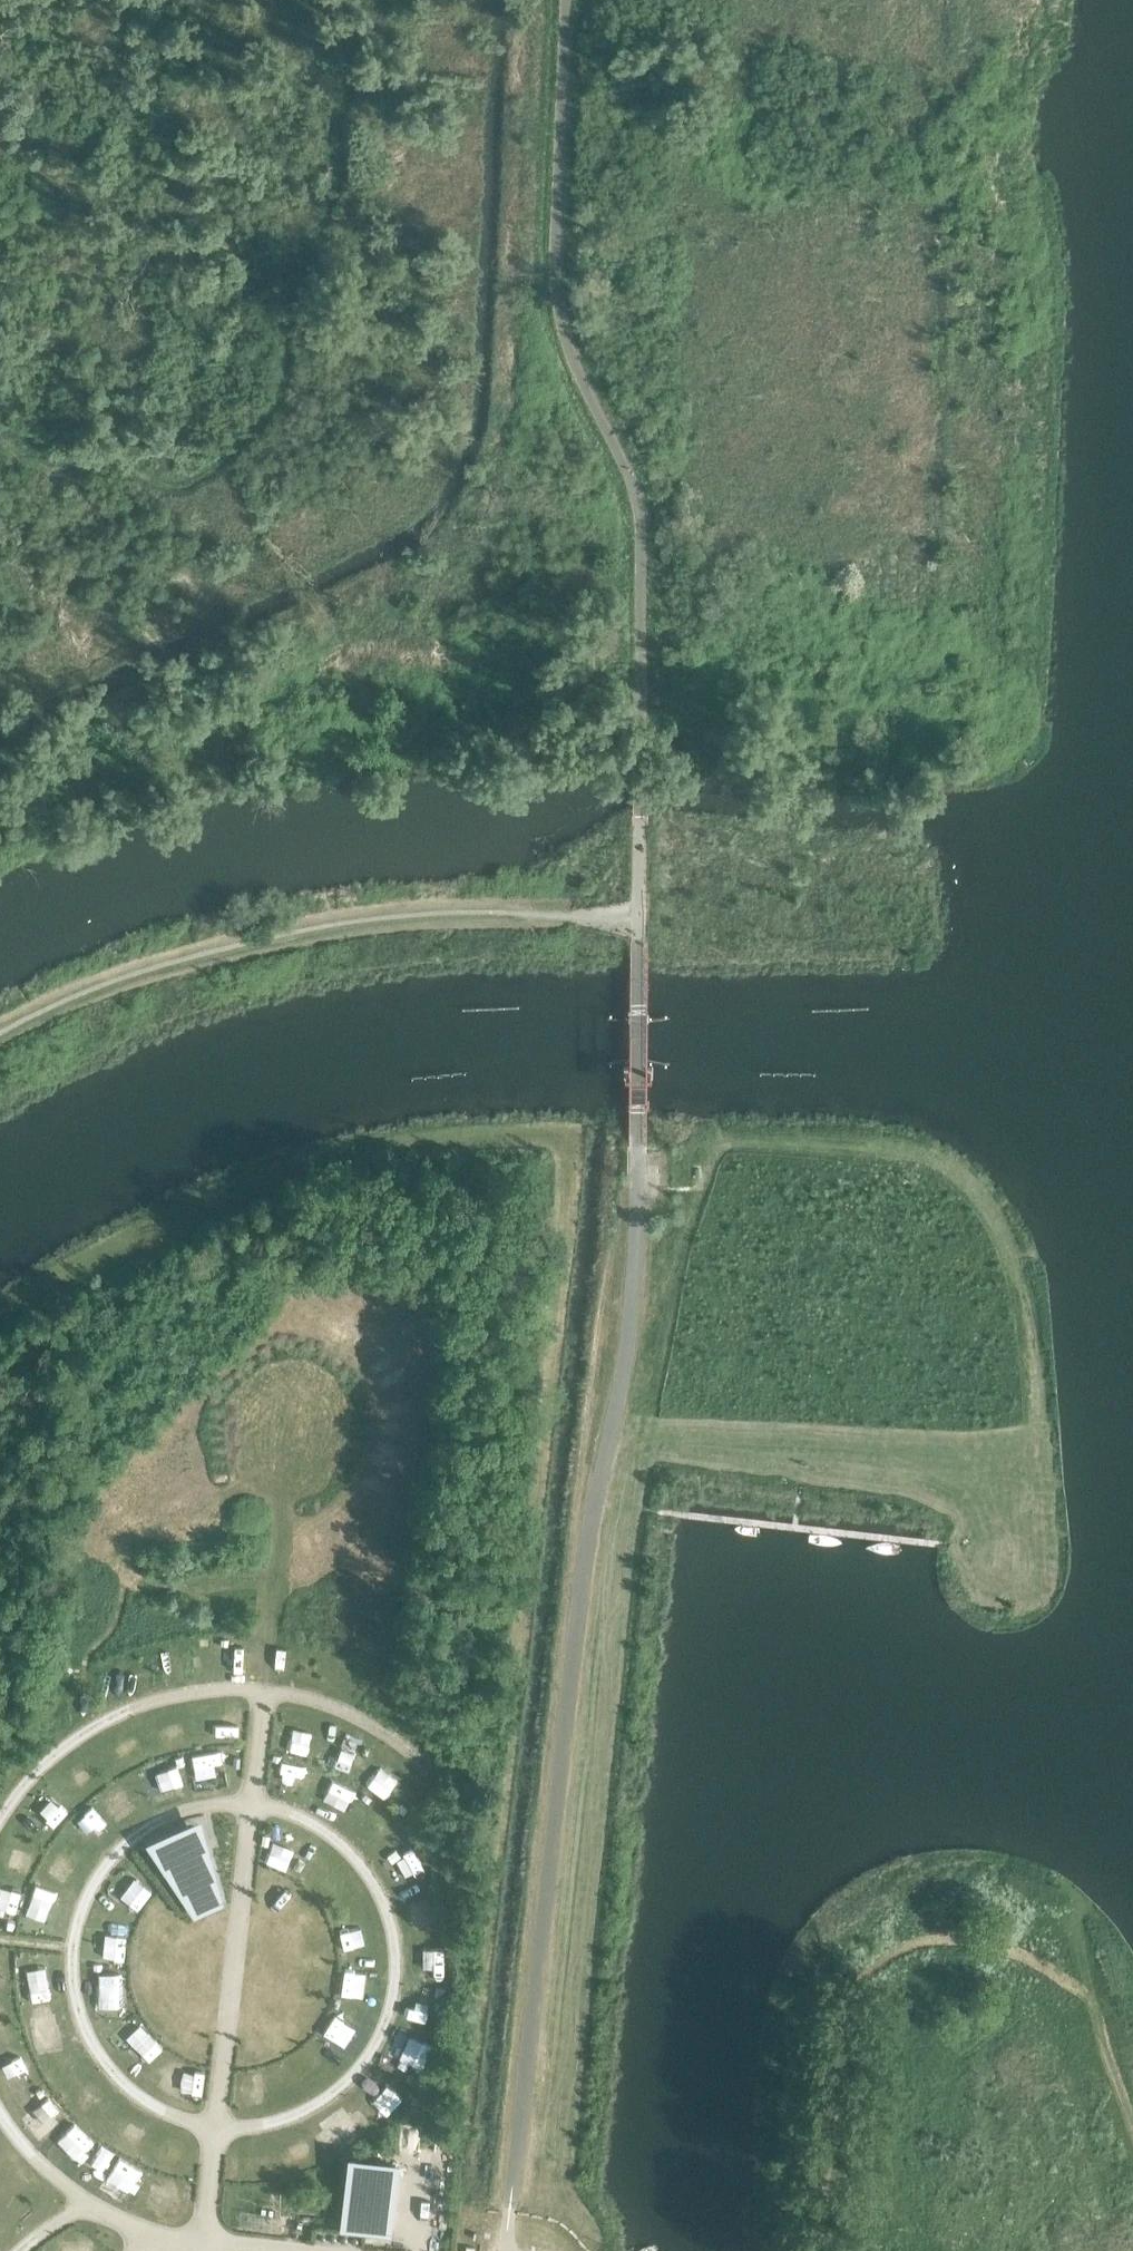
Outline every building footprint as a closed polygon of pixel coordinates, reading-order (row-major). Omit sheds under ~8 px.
[(198,1824),(152,1844),(195,1912),(219,1901),(198,1824)] [(351,2161),(344,2226),(388,2231),(395,2166),(351,2161)]
